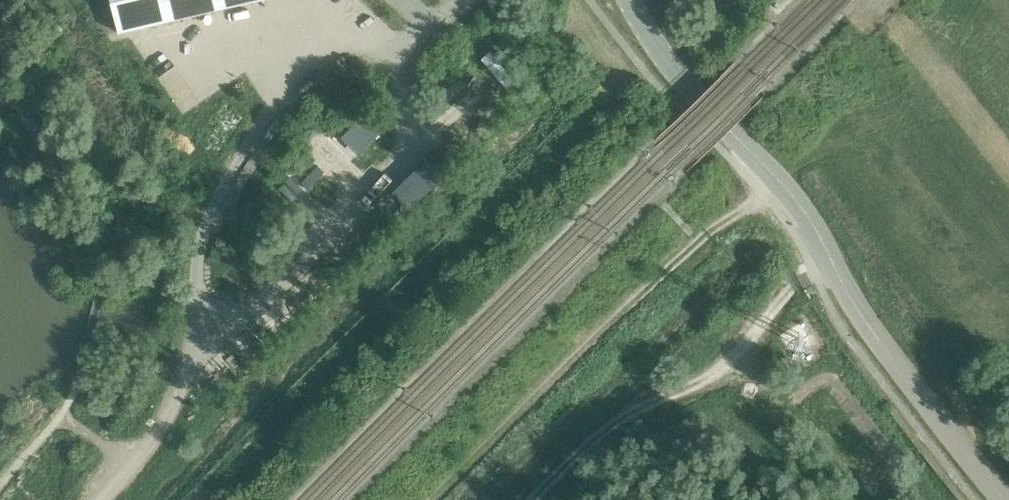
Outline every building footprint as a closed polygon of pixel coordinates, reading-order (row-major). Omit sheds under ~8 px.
[(118,33),(259,0),(111,0),(118,33)] [(480,123),(498,113),(493,105),(475,115),(480,123)] [(346,131),(365,149),(382,130),(363,112),(346,131)] [(411,183),(429,201),(449,182),(431,164),(411,183)] [(324,209),(335,221),(371,187),(361,176),(324,209)]
